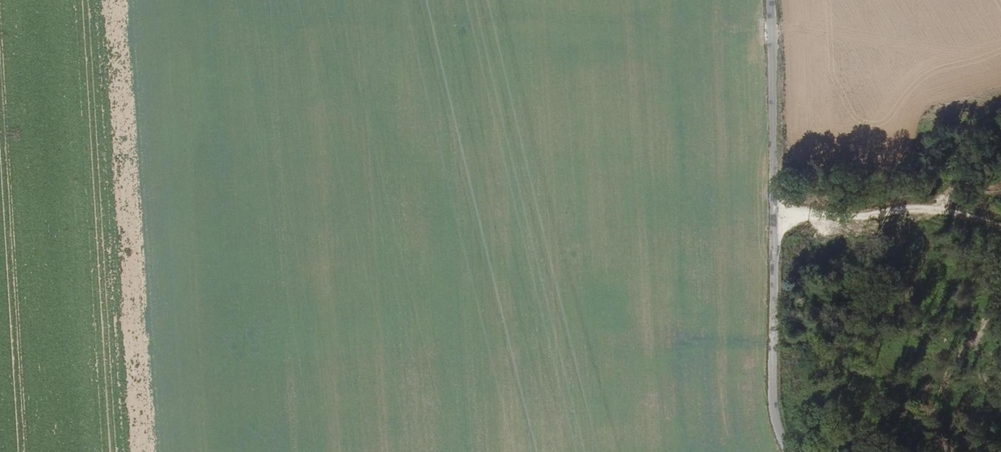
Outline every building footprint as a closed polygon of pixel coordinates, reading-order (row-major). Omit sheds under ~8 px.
[(866,272),(855,272),(854,285),(866,285),(866,272)]
